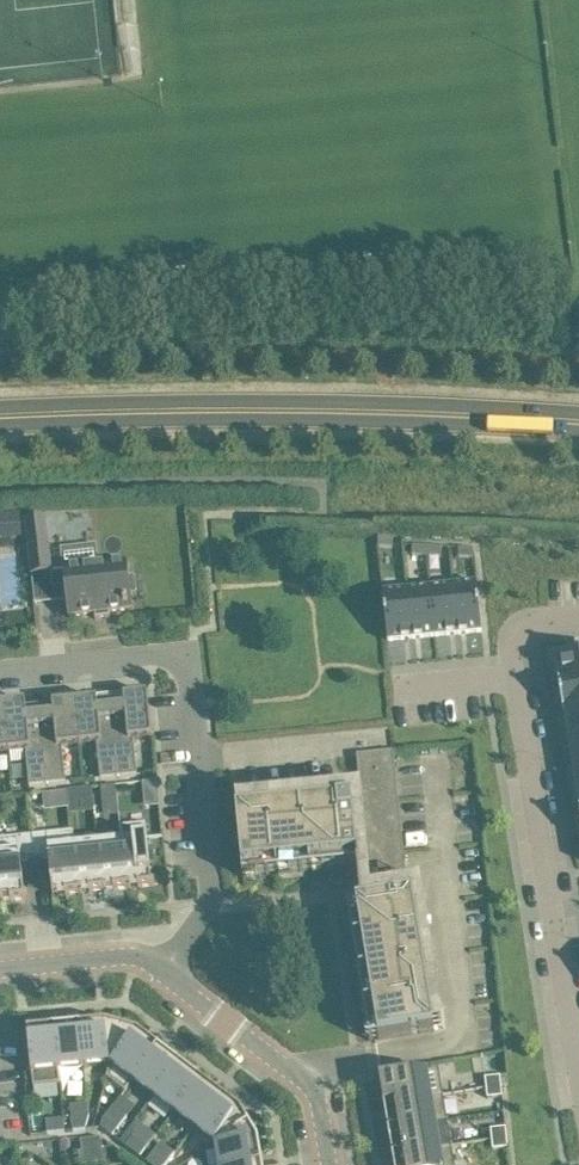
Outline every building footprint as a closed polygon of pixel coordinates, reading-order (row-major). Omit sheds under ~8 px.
[(23,511),(3,513),(4,538),(24,536),(23,511)] [(46,516),(26,519),(32,575),(52,573),(46,516)] [(379,547),(393,548),(393,538),(379,538),(379,547)] [(427,557),(427,547),(413,546),(413,556),(427,557)] [(442,548),(427,547),(427,557),(441,557),(442,548)] [(474,559),(474,549),(460,548),(459,558),(474,559)] [(130,578),(128,563),(64,570),(65,587),(57,588),(59,602),(67,601),(69,618),(95,615),(96,620),(111,618),(110,613),(134,610),(132,595),(137,595),(135,577),(130,578)] [(453,585),(458,635),(483,632),(477,583),(453,585)] [(436,637),(458,635),(453,585),(431,588),(436,637)] [(408,590),(413,639),(436,637),(431,588),(408,590)] [(389,642),(413,639),(408,590),(384,592),(389,642)] [(559,684),(578,681),(578,654),(556,658),(561,683),(559,683),(559,684)] [(559,684),(564,710),(578,707),(578,681),(559,684)] [(148,695),(124,697),(125,699),(111,700),(119,778),(138,776),(134,740),(153,738),(148,695)] [(111,700),(98,702),(98,700),(76,702),(80,746),(97,744),(101,780),(119,778),(111,700)] [(40,706),(27,707),(26,702),(4,705),(9,753),(26,751),(30,787),(48,785),(40,706)] [(63,747),(80,746),(76,702),(40,706),(48,785),(67,783),(63,747)] [(0,705),(0,754),(9,753),(4,705),(0,705)] [(564,710),(564,711),(565,711),(566,714),(569,735),(578,734),(578,707),(564,710)] [(578,760),(578,734),(569,735),(573,761),(578,760)] [(408,887),(395,751),(357,755),(361,791),(237,803),(238,813),(237,813),(244,879),(323,871),(351,868),(357,905),(349,907),(363,996),(365,1007),(370,1042),(435,1031),(435,1030),(445,1029),(422,884),(408,887)] [(143,783),(144,792),(158,790),(157,781),(143,783)] [(47,812),(96,810),(95,788),(47,790),(47,812)] [(120,827),(122,841),(123,841),(128,889),(132,888),(132,887),(139,886),(139,888),(156,886),(156,884),(153,884),(147,824),(120,827)] [(74,832),(33,836),(36,860),(50,859),(54,897),(59,896),(59,895),(66,894),(66,895),(79,894),(74,846),(75,846),(74,832)] [(0,840),(0,899),(0,902),(4,902),(4,900),(11,899),(11,901),(26,899),(26,897),(22,861),(36,860),(33,836),(0,840)] [(122,841),(98,844),(103,891),(108,891),(108,890),(115,889),(115,890),(128,889),(123,841),(122,841)] [(98,844),(75,846),(74,846),(79,894),(83,893),(83,892),(90,891),(90,893),(103,891),(98,844)] [(122,1028),(107,1023),(80,1026),(85,1068),(112,1065),(122,1028)] [(59,1070),(85,1068),(80,1026),(55,1028),(59,1070)] [(27,1060),(29,1073),(32,1073),(59,1070),(55,1028),(28,1031),(31,1059),(27,1060)] [(159,1048),(138,1032),(122,1028),(112,1065),(108,1080),(125,1093),(134,1082),(159,1048)] [(134,1082),(154,1097),(180,1064),(159,1048),(134,1082)] [(154,1097),(175,1113),(200,1079),(180,1064),(154,1097)] [(380,1079),(385,1106),(444,1096),(439,1069),(380,1079)] [(486,1079),(487,1089),(502,1087),(501,1077),(486,1079)] [(175,1113),(195,1129),(221,1095),(200,1079),(175,1113)] [(502,1087),(487,1089),(488,1099),(503,1097),(502,1087)] [(250,1125),(242,1111),(221,1095),(195,1129),(217,1145),(250,1125)] [(444,1096),(385,1106),(389,1133),(437,1124),(448,1123),(444,1096)] [(72,1119),(90,1117),(88,1105),(71,1107),(72,1119)] [(121,1127),(128,1118),(114,1108),(107,1117),(121,1127)] [(72,1119),(74,1132),(86,1130),(90,1117),(72,1119)] [(121,1127),(107,1117),(104,1121),(102,1128),(113,1137),(121,1127)] [(64,1120),(47,1122),(48,1134),(65,1133),(64,1120)] [(393,1156),(441,1148),(437,1124),(389,1133),(393,1156)] [(258,1139),(250,1125),(217,1145),(221,1164),(263,1164),(264,1164),(259,1139),(258,1139)] [(491,1130),(492,1140),(507,1139),(507,1128),(491,1130)] [(134,1137),(127,1147),(141,1158),(148,1148),(134,1137)] [(101,1138),(82,1141),(84,1153),(102,1151),(101,1138)] [(507,1139),(492,1140),(493,1150),(508,1149),(507,1139)] [(168,1164),(175,1154),(162,1144),(154,1153),(168,1164)] [(441,1148),(393,1156),(395,1164),(455,1164),(452,1146),(441,1148)] [(168,1164),(154,1153),(147,1163),(150,1164),(167,1164),(168,1164)]
